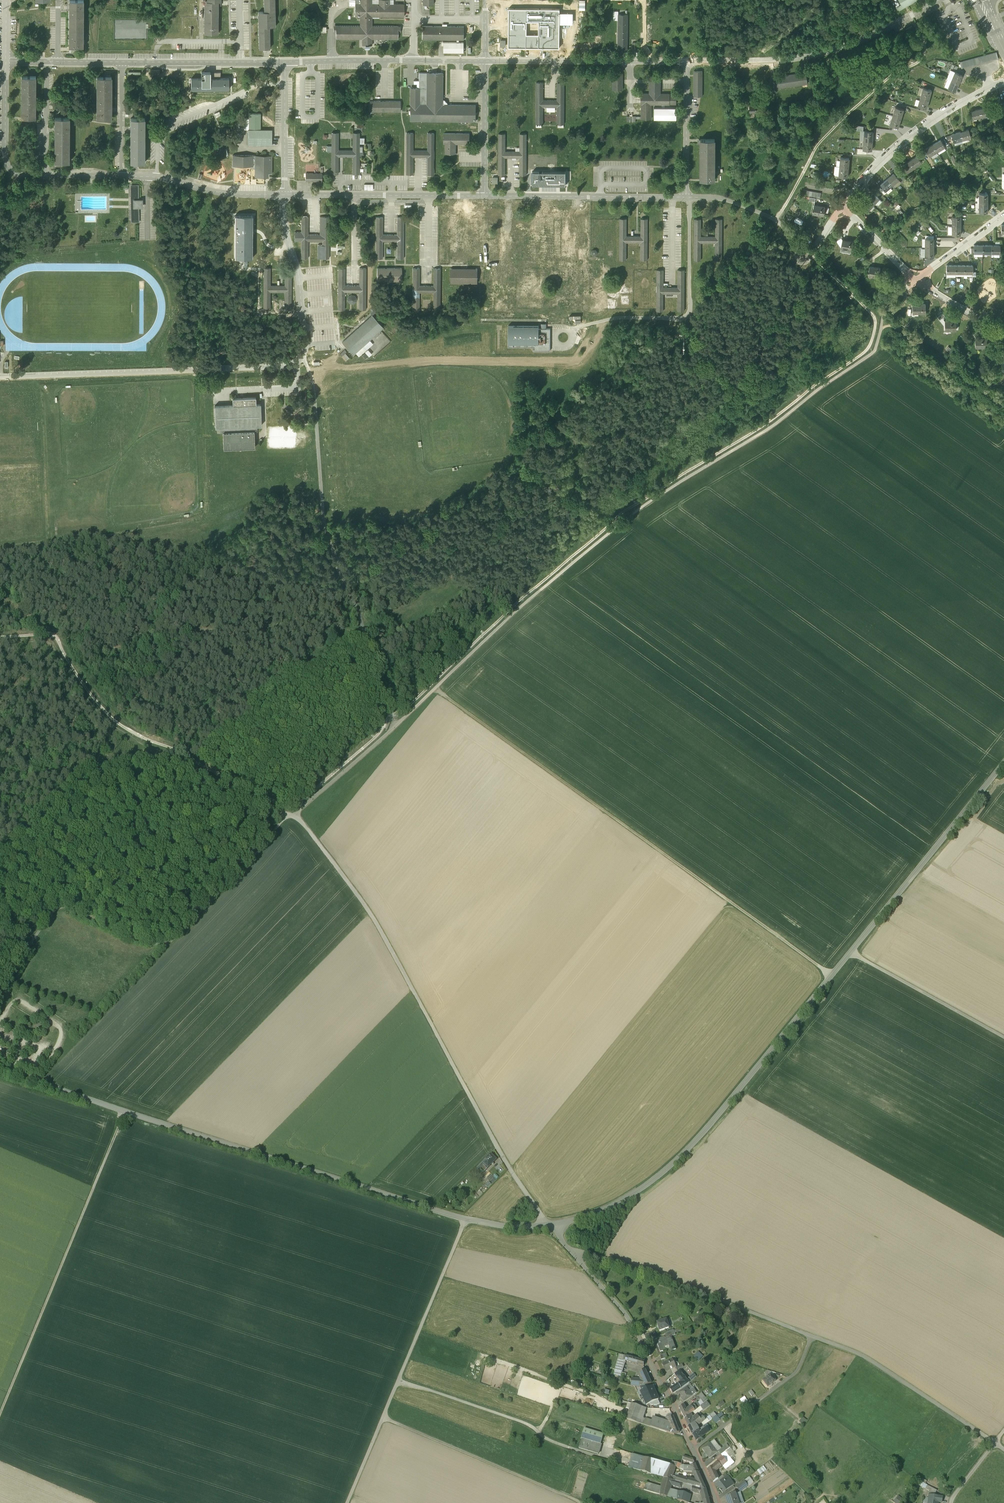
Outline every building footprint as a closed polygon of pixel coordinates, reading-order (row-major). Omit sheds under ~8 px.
[(69,8),(69,47),(77,47),(84,47),(84,45),(84,44),(84,0),(69,0),(69,8)] [(207,1),(205,1),(204,33),(218,33),(218,5),(221,5),(221,1),(221,0),(207,0),(207,1)] [(274,0),(263,0),(264,12),(257,12),(258,49),(270,49),(269,26),(275,26),(274,0)] [(360,3),(355,4),(355,11),(355,17),(358,17),(359,17),(372,17),(373,17),(404,17),(404,4),(390,4),(390,0),(378,0),(378,3),(372,3),(372,0),(360,0),(360,3)] [(899,9),(916,0),(899,0),(901,4),(897,6),(899,9)] [(560,9),(508,8),(508,47),(559,48),(560,9)] [(628,15),(618,15),(619,49),(628,48),(628,15)] [(372,26),(372,17),(359,17),(359,26),(333,25),(333,32),(335,32),(336,39),(362,39),(362,45),(367,45),(372,45),(372,39),(398,39),(398,33),(400,33),(400,28),(400,26),(372,26)] [(114,18),(114,37),(146,38),(147,18),(114,18)] [(464,26),(423,26),(423,41),(464,40),(464,26)] [(464,42),(443,42),(443,52),(464,52),(464,42)] [(996,52),(960,62),(962,68),(998,58),(996,52)] [(702,70),(693,70),(693,96),(702,96),(702,70)] [(212,72),(203,72),(203,78),(190,78),(191,90),(229,90),(229,78),(212,78),(212,72)] [(775,76),(776,87),(808,83),(806,72),(775,76)] [(959,74),(955,72),(951,80),(959,83),(962,75),(959,74)] [(443,95),(443,73),(419,73),(419,86),(419,87),(409,87),(409,107),(409,113),(409,121),(459,121),(476,122),(476,105),(446,104),(443,104),(443,95)] [(623,80),(623,74),(612,74),(612,90),(622,90),(622,83),(623,80)] [(111,77),(97,77),(97,118),(111,118),(111,77)] [(35,78),(20,78),(20,116),(35,116),(35,78)] [(661,89),(661,78),(648,78),(648,80),(648,93),(639,93),(639,106),(640,106),(640,119),(640,120),(673,120),(673,109),(652,109),(652,105),(676,106),(676,100),(676,98),(676,95),(661,95),(661,89)] [(959,83),(951,80),(948,88),(952,90),(955,91),(959,83)] [(542,85),(535,85),(535,126),(542,126),(544,126),(544,121),(544,110),(555,110),(555,121),(555,126),(557,126),(563,126),(563,84),(554,84),(555,102),(542,102),(542,85)] [(931,90),(923,88),(920,97),(928,99),(929,96),(930,96),(931,90)] [(928,99),(920,97),(918,106),(926,108),(928,103),(927,103),(928,99)] [(400,101),(369,101),(369,102),(369,112),(400,112),(400,101)] [(759,102),(749,102),(749,112),(759,112),(759,102)] [(903,109),(895,107),(892,116),(901,118),(902,115),(903,109)] [(988,107),(980,109),(981,117),(990,114),(989,110),(988,107)] [(980,109),(971,111),(972,114),(973,119),(981,117),(980,109)] [(261,116),(260,113),(248,113),(248,129),(261,129),(261,118),(261,117),(261,116)] [(901,118),(892,116),(890,125),(898,127),(900,121),(901,118)] [(69,118),(54,118),(55,162),(61,162),(70,162),(69,118)] [(144,119),(129,119),(130,163),(145,163),(144,119)] [(261,129),(248,129),(247,145),(272,145),(272,129),(261,129)] [(968,129),(960,132),(962,139),(971,137),(970,133),(969,133),(968,129)] [(873,131),(864,131),(864,140),(872,141),(872,137),(873,131)] [(338,132),(331,132),(331,174),(338,174),(338,157),(344,157),(352,157),(352,174),(359,174),(360,156),(363,156),(363,155),(363,152),(360,152),(360,138),(360,132),(352,132),(352,150),(339,150),(339,149),(339,139),(338,132)] [(960,132),(951,134),(952,138),(953,142),(962,139),(960,132)] [(413,133),(406,133),(406,174),(413,174),(413,157),(425,157),(425,161),(427,161),(427,175),(434,175),(434,133),(427,133),(427,150),(413,150),(413,133)] [(465,133),(443,133),(443,144),(445,144),(445,154),(446,154),(456,154),(456,145),(456,144),(469,144),(469,133),(465,133)] [(505,133),(498,133),(498,175),(505,175),(505,158),(519,158),(519,175),(526,175),(526,134),(519,134),(519,147),(519,151),(505,151),(505,147),(505,133)] [(872,141),(864,140),(863,149),(872,150),(872,144),(872,141)] [(940,140),(933,145),(937,151),(945,147),(942,143),(940,140)] [(715,180),(715,143),(700,143),(700,180),(715,180)] [(933,145),(925,149),(927,152),(929,156),(937,151),(933,145)] [(274,156),(233,156),(233,167),(274,168),(274,156)] [(917,156),(910,161),(914,167),(922,162),(919,158),(919,159),(917,156)] [(849,158),(840,157),(839,167),(848,167),(848,164),(849,158)] [(910,161),(902,166),(904,169),(907,173),(914,167),(910,161)] [(848,167),(839,167),(839,176),(843,177),(847,177),(848,171),(848,167)] [(273,168),(256,168),(256,177),(273,177),(273,168)] [(318,172),(306,172),(306,180),(321,180),(321,172),(320,172),(318,172)] [(533,172),(533,185),(566,185),(566,172),(533,172)] [(896,176),(894,173),(887,179),(892,185),(899,179),(896,176)] [(887,179),(880,185),(883,187),(882,188),(885,191),(892,185),(887,179)] [(139,184),(131,184),(131,200),(131,207),(132,222),(139,222),(140,222),(140,208),(144,208),(143,199),(141,199),(140,199),(139,184)] [(876,196),(873,193),(867,200),(873,205),(879,199),(876,196)] [(988,194),(979,194),(979,203),(987,203),(988,194)] [(867,200),(861,206),(864,209),(863,209),(867,212),(873,205),(867,200)] [(987,203),(979,203),(979,213),(987,213),(987,203)] [(825,207),(814,204),(813,209),(812,209),(812,211),(813,211),(812,213),(823,215),(825,207)] [(252,258),(252,215),(234,215),(234,258),(252,258)] [(961,216),(952,216),(952,225),(961,225),(961,216)] [(304,217),(301,217),(301,231),(301,241),(301,258),(308,258),(308,243),(308,241),(322,241),(322,243),(322,244),(322,245),(317,245),(317,258),(319,258),(329,258),(329,217),(320,217),(319,234),(308,234),(308,217),(304,217)] [(383,217),(376,217),(376,258),(382,258),(382,241),(397,241),(397,259),(404,259),(403,217),(397,217),(397,234),(383,234),(383,217)] [(700,219),(693,219),(693,260),(702,260),(702,244),(713,244),(713,260),(721,260),(721,218),(713,219),(713,236),(700,236),(700,219)] [(627,219),(620,220),(620,260),(629,260),(629,244),(639,244),(640,260),(648,260),(648,219),(639,219),(640,236),(627,236),(627,219)] [(961,225),(952,225),(952,235),(960,235),(961,225)] [(934,238),(925,238),(925,248),(934,248),(934,238)] [(853,241),(842,239),(842,244),(841,244),(841,246),(841,248),(852,250),(853,241)] [(934,248),(925,248),(925,257),(933,257),(934,248)] [(880,268),(869,266),(868,271),(868,273),(868,275),(879,277),(880,268)] [(291,268),(284,268),(284,285),(270,285),(270,267),(263,267),(263,309),(270,309),(270,292),(284,292),(284,309),(291,309),(291,268)] [(415,268),(412,268),(412,309),(421,309),(421,293),(432,293),(432,309),(440,309),(440,267),(432,267),(432,284),(419,285),(419,268),(415,268)] [(345,268),(338,268),(338,309),(345,309),(345,292),(359,292),(358,309),(366,309),(366,268),(359,268),(359,285),(345,285),(345,268)] [(386,268),(377,268),(377,281),(401,281),(402,268),(386,268)] [(464,270),(452,269),(452,282),(476,283),(477,270),(464,270)] [(663,270),(656,270),(656,311),(663,311),(663,294),(677,294),(677,311),(684,311),(684,270),(677,270),(677,287),(663,287),(663,270)] [(347,300),(349,303),(351,303),(353,304),(356,302),(356,298),(354,295),(351,295),(348,297),(347,300)] [(926,312),(926,304),(912,304),(912,313),(918,312),(919,313),(922,313),(922,312),(926,312)] [(372,315),(342,342),(353,355),(355,353),(370,340),(383,328),(372,315)] [(956,321),(945,321),(945,330),(956,329),(956,321)] [(507,328),(507,345),(545,345),(545,328),(507,328)] [(987,347),(986,338),(975,338),(975,347),(987,347)] [(370,340),(355,353),(359,357),(373,344),(370,340)] [(256,397),(232,398),(232,404),(214,405),(215,427),(220,427),(220,433),(223,432),(223,448),(254,447),(254,439),(254,431),(257,431),(257,426),(261,425),(260,404),(256,404),(256,397)] [(268,405),(268,413),(283,413),(283,404),(268,405)] [(496,1160),(491,1155),(486,1160),(487,1162),(483,1166),(487,1169),(491,1165),(493,1163),(496,1160)] [(486,1160),(477,1169),(478,1171),(483,1166),(487,1162),(486,1160)] [(478,1171),(482,1174),(487,1169),(483,1166),(478,1171)] [(666,1320),(657,1323),(660,1331),(669,1328),(668,1327),(669,1326),(669,1325),(669,1324),(669,1323),(668,1322),(667,1321),(666,1321),(666,1320)] [(665,1339),(664,1337),(658,1340),(659,1344),(657,1344),(660,1352),(665,1350),(664,1347),(669,1346),(671,1351),(676,1349),(671,1336),(667,1338),(665,1339)] [(626,1356),(620,1355),(615,1371),(619,1372),(622,1373),(626,1361),(625,1361),(626,1356)] [(644,1362),(626,1356),(625,1361),(626,1361),(644,1366),(644,1362)] [(677,1369),(672,1359),(662,1364),(666,1372),(671,1369),(672,1371),(677,1369)] [(651,1384),(645,1370),(641,1372),(643,1376),(640,1377),(641,1380),(644,1387),(649,1384),(651,1384)] [(681,1373),(679,1371),(678,1371),(675,1374),(680,1380),(684,1377),(681,1373)] [(776,1381),(771,1374),(763,1380),(768,1387),(776,1381)] [(682,1382),(670,1389),(673,1394),(681,1389),(685,1386),(683,1384),(682,1382)] [(640,1392),(643,1399),(656,1393),(653,1387),(651,1388),(642,1391),(640,1392)] [(687,1388),(678,1393),(684,1402),(697,1393),(693,1388),(689,1391),(687,1388)] [(658,1399),(656,1393),(643,1399),(646,1405),(650,1403),(658,1400),(658,1399)] [(641,1407),(632,1404),(627,1419),(636,1423),(641,1407)] [(641,1407),(636,1423),(644,1425),(646,1420),(643,1419),(646,1408),(641,1407)] [(686,1411),(685,1412),(685,1410),(681,1412),(685,1419),(691,1415),(693,1412),(695,1411),(692,1407),(686,1411)] [(695,1411),(693,1412),(696,1416),(699,1413),(703,1410),(700,1407),(698,1409),(695,1411)] [(692,1418),(687,1421),(687,1422),(686,1423),(688,1427),(693,1425),(702,1417),(699,1413),(696,1416),(693,1419),(692,1418)] [(677,1426),(673,1417),(668,1419),(670,1424),(672,1428),(677,1426)] [(702,1417),(693,1425),(688,1427),(692,1435),(697,1432),(696,1432),(698,1431),(696,1428),(702,1423),(705,1420),(704,1420),(702,1417)] [(804,1417),(800,1422),(805,1425),(808,1420),(804,1417)] [(671,1429),(667,1429),(668,1424),(667,1423),(653,1418),(651,1427),(671,1434),(671,1429)] [(703,1427),(698,1431),(699,1431),(697,1432),(692,1435),(696,1441),(703,1437),(709,1432),(706,1428),(705,1429),(703,1427)] [(603,1434),(584,1429),(581,1438),(582,1439),(600,1444),(603,1434)] [(600,1444),(582,1439),(579,1448),(598,1454),(601,1444),(600,1444)] [(711,1443),(702,1449),(709,1458),(718,1451),(720,1449),(718,1446),(715,1448),(711,1443)] [(720,1449),(718,1451),(721,1454),(724,1452),(725,1451),(727,1450),(724,1446),(720,1449)] [(734,1463),(725,1451),(724,1452),(721,1454),(720,1455),(723,1458),(726,1462),(722,1466),(725,1470),(734,1463)] [(671,1465),(632,1454),(631,1459),(652,1466),(651,1474),(659,1476),(664,1478),(671,1480),(672,1476),(674,1471),(675,1467),(671,1465)] [(718,1461),(717,1463),(721,1467),(722,1466),(726,1462),(723,1458),(718,1461)] [(652,1466),(631,1459),(628,1467),(651,1474),(652,1466)] [(717,1463),(712,1467),(715,1472),(718,1470),(721,1467),(717,1463)] [(691,1467),(684,1467),(683,1470),(683,1472),(692,1473),(698,1473),(695,1464),(690,1466),(691,1467)] [(761,1474),(768,1469),(764,1465),(758,1470),(761,1474)] [(712,1467),(707,1470),(711,1478),(716,1475),(715,1473),(715,1472),(712,1467)] [(728,1479),(726,1477),(725,1478),(720,1482),(721,1483),(717,1486),(720,1489),(719,1489),(722,1493),(734,1484),(731,1481),(729,1479),(728,1479)] [(687,1484),(682,1483),(675,1481),(672,1480),(671,1480),(664,1478),(663,1482),(663,1483),(671,1485),(682,1488),(691,1491),(692,1486),(696,1488),(696,1487),(687,1484)] [(701,1478),(696,1480),(696,1481),(688,1479),(687,1484),(696,1487),(706,1490),(701,1478)] [(743,1481),(736,1487),(740,1492),(747,1486),(743,1481)] [(661,1487),(646,1483),(644,1490),(651,1492),(660,1495),(661,1487)] [(671,1485),(663,1483),(661,1487),(660,1495),(668,1497),(670,1489),(671,1485)] [(936,1491),(927,1486),(925,1489),(933,1493),(935,1494),(936,1491)] [(696,1487),(696,1488),(695,1493),(701,1494),(703,1502),(709,1502),(706,1490),(696,1487)] [(670,1489),(668,1497),(681,1501),(687,1502),(688,1502),(690,1495),(670,1489)] [(731,1495),(731,1496),(726,1498),(727,1500),(726,1500),(727,1502),(741,1502),(739,1497),(737,1498),(735,1493),(731,1495)]
